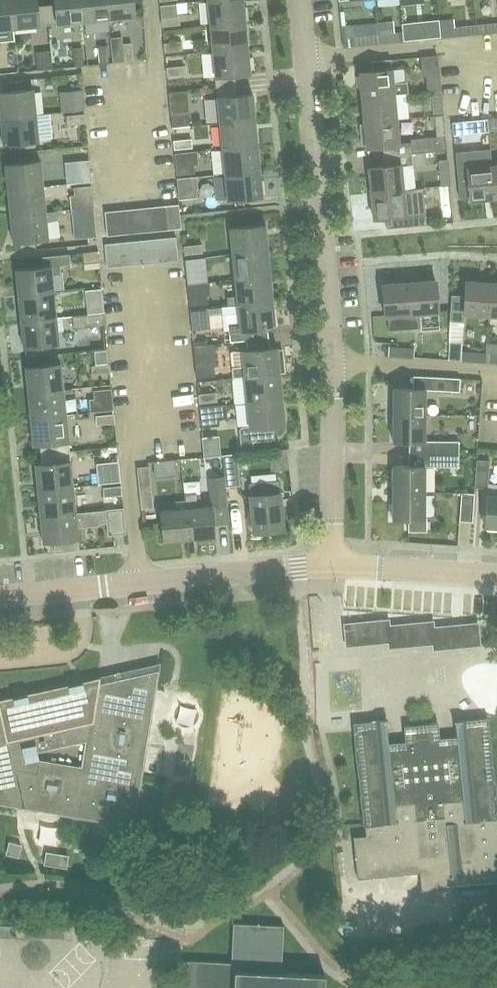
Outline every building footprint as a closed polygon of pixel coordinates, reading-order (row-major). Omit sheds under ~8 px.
[(10,0),(0,0),(0,42),(14,40),(13,28),(10,0)] [(36,0),(10,0),(13,28),(38,26),(38,25),(47,24),(46,5),(37,6),(36,0)] [(82,22),(80,0),(55,0),(55,4),(46,5),(47,24),(57,23),(57,24),(82,22)] [(108,19),(107,0),(80,0),(82,22),(108,19)] [(134,17),(132,0),(107,0),(108,19),(134,17)] [(246,22),(244,0),(209,0),(208,0),(211,26),(246,22)] [(162,26),(180,25),(179,15),(161,17),(162,26)] [(213,51),(248,47),(246,22),(211,26),(213,51)] [(475,24),(476,34),(492,32),(491,22),(475,24)] [(451,36),(467,35),(466,24),(450,26),(451,36)] [(378,31),(377,25),(370,25),(353,27),(354,46),(380,44),(378,31)] [(394,29),(378,31),(380,44),(395,42),(394,33),(394,29)] [(404,41),(432,38),(440,38),(439,29),(403,32),(404,41)] [(165,52),(183,50),(182,41),(164,43),(165,52)] [(124,61),(133,60),(132,42),(122,43),(124,61)] [(100,64),(109,63),(107,45),(98,46),(100,64)] [(75,66),(84,65),(82,47),(73,48),(75,66)] [(216,76),(251,73),(248,47),(213,51),(216,76)] [(36,70),(51,69),(49,51),(35,52),(36,70)] [(392,69),(391,60),(372,62),(373,71),(360,72),(362,97),(394,94),(408,93),(407,82),(393,84),(392,69)] [(167,76),(185,74),(184,65),(166,67),(167,76)] [(430,90),(441,89),(439,65),(428,66),(430,90)] [(23,80),(8,81),(9,91),(0,92),(0,116),(0,118),(35,115),(33,89),(24,90),(23,80)] [(61,112),(85,109),(83,89),(59,91),(61,112)] [(433,115),(444,114),(441,89),(430,90),(433,115)] [(220,123),(255,118),(253,94),(218,97),(220,123)] [(365,122),(396,119),(394,94),(362,97),(365,122)] [(190,125),(189,112),(171,115),(172,128),(195,126),(195,124),(190,125)] [(67,125),(86,123),(85,113),(67,115),(67,125)] [(412,153),(447,149),(444,114),(433,115),(435,137),(411,140),(412,153)] [(3,144),(38,141),(35,115),(0,118),(3,144)] [(487,118),(488,128),(496,127),(496,117),(493,117),(487,118)] [(223,148),(258,144),(255,118),(220,123),(223,148)] [(399,144),(396,119),(365,122),(365,123),(361,124),(362,138),(366,137),(367,147),(399,144)] [(461,120),(461,121),(462,131),(480,129),(479,119),(461,120)] [(174,149),(192,147),(192,139),(197,138),(195,126),(172,128),(174,149)] [(225,174),(260,170),(258,144),(223,148),(225,174)] [(176,175),(196,173),(195,165),(198,165),(197,151),(174,153),(176,175)] [(470,200),(495,198),(491,165),(490,155),(460,158),(464,197),(469,196),(470,200)] [(441,186),(450,185),(448,160),(439,161),(441,186)] [(7,190),(43,186),(40,161),(5,164),(7,190)] [(91,182),(90,170),(89,161),(71,163),(72,170),(66,171),(67,184),(91,182)] [(371,193),(403,189),(401,164),(369,167),(371,193)] [(228,200),(263,196),(260,170),(225,174),(228,200)] [(71,209),(94,207),(92,185),(74,187),(74,195),(70,195),(71,209)] [(444,210),(453,209),(450,185),(441,186),(444,210)] [(10,215),(45,212),(45,211),(43,186),(7,190),(10,215)] [(179,199),(198,197),(197,188),(178,190),(179,199)] [(422,199),(421,189),(403,190),(403,189),(371,193),(374,218),(406,215),(404,201),(422,199)] [(167,229),(182,228),(179,203),(165,205),(167,229)] [(152,231),(167,229),(165,205),(150,206),(152,231)] [(138,232),(152,231),(150,206),(135,208),(138,232)] [(74,239),(97,236),(94,207),(71,209),(74,239)] [(123,234),(138,232),(135,208),(120,209),(123,234)] [(108,235),(123,234),(120,209),(105,211),(108,235)] [(12,241),(48,238),(46,220),(58,219),(58,218),(57,214),(57,211),(57,210),(45,211),(45,212),(10,215),(12,241)] [(233,253),(268,250),(266,224),(231,227),(233,253)] [(164,261),(179,260),(177,236),(162,238),(164,261)] [(148,239),(150,263),(164,261),(162,238),(148,239)] [(134,240),(136,264),(150,263),(148,239),(134,240)] [(120,242),(122,266),(136,264),(134,240),(120,242)] [(107,267),(122,266),(120,242),(105,243),(107,267)] [(184,255),(203,253),(202,243),(183,245),(184,255)] [(236,279),(271,275),(268,250),(233,253),(236,279)] [(100,268),(98,251),(82,253),(84,270),(100,268)] [(18,295),(53,292),(52,275),(61,274),(60,265),(70,264),(69,254),(42,257),(43,267),(15,270),(18,295)] [(186,271),(187,280),(206,278),(205,269),(186,271)] [(229,306),(238,305),(238,304),(273,300),(271,275),(236,279),(237,296),(228,297),(229,306)] [(449,328),(450,321),(451,309),(437,311),(435,280),(408,282),(411,314),(420,313),(421,330),(439,329),(449,328)] [(488,315),(491,282),(466,280),(465,296),(452,296),(450,321),(463,322),(464,313),(488,315)] [(189,305),(208,303),(207,295),(211,295),(209,282),(187,284),(189,305)] [(410,329),(408,314),(411,314),(408,282),(382,284),(384,316),(387,316),(389,331),(410,329)] [(491,282),(488,315),(496,315),(496,283),(491,282)] [(85,302),(103,300),(102,291),(84,293),(85,302)] [(20,320),(56,317),(53,292),(18,295),(20,320)] [(230,342),(248,340),(247,330),(275,327),(273,300),(238,304),(238,305),(240,322),(229,323),(230,342)] [(190,309),(192,330),(211,328),(210,320),(209,307),(191,309),(190,309)] [(106,325),(104,312),(84,314),(85,327),(106,325)] [(58,343),(56,317),(20,320),(23,346),(49,344),(50,351),(59,350),(59,343),(58,343)] [(485,362),(486,353),(461,351),(462,343),(449,342),(448,359),(461,361),(485,362)] [(197,377),(215,375),(214,367),(218,366),(215,343),(193,345),(197,377)] [(413,357),(413,348),(389,347),(388,356),(413,357)] [(245,376),(280,373),(280,372),(284,372),(282,350),(278,350),(278,348),(243,351),(244,367),(232,368),(233,378),(245,377),(245,376)] [(486,353),(485,362),(496,363),(496,354),(486,353)] [(28,392),(63,388),(60,363),(25,366),(28,392)] [(92,375),(110,373),(109,364),(91,365),(92,375)] [(248,402),(283,398),(280,373),(245,376),(245,377),(248,402)] [(459,392),(460,379),(432,377),(431,390),(459,392)] [(30,417),(65,414),(63,388),(28,392),(30,417)] [(94,399),(112,397),(112,389),(94,390),(94,399)] [(393,415),(424,415),(424,389),(393,389),(393,415)] [(199,402),(218,401),(217,391),(198,392),(199,402)] [(242,450),(254,449),(253,442),(274,440),(273,426),(285,425),(283,398),(248,402),(250,426),(241,427),(240,429),(242,450)] [(201,427),(220,424),(220,420),(228,418),(226,404),(200,406),(201,427)] [(69,451),(65,414),(30,417),(33,444),(40,443),(41,454),(69,451)] [(97,425),(115,422),(114,414),(96,416),(97,425)] [(424,441),(424,415),(393,415),(393,441),(424,441)] [(430,453),(458,453),(458,441),(431,441),(430,453)] [(37,490),(73,487),(71,462),(69,451),(41,454),(42,464),(35,464),(37,490)] [(241,485),(237,453),(222,455),(224,476),(225,476),(226,487),(227,487),(241,485)] [(458,466),(458,453),(430,453),(430,466),(458,466)] [(99,484),(121,482),(120,470),(119,470),(119,462),(97,463),(98,472),(99,484)] [(488,488),(490,462),(478,462),(476,488),(488,488)] [(392,493),(424,492),(425,466),(393,465),(392,493)] [(141,509),(153,507),(149,466),(137,467),(141,509)] [(208,477),(211,505),(212,505),(212,506),(228,505),(227,487),(226,487),(225,476),(224,476),(208,477)] [(283,529),(280,493),(279,483),(250,485),(254,532),(283,529)] [(104,497),(122,495),(121,486),(103,487),(104,497)] [(40,516),(76,512),(73,487),(37,490),(40,516)] [(427,531),(427,517),(424,517),(424,492),(392,493),(392,518),(408,518),(408,531),(427,531)] [(473,522),(474,494),(462,492),(460,521),(473,522)] [(212,505),(211,505),(197,506),(196,493),(184,494),(185,500),(188,538),(215,535),(212,506),(212,505)] [(496,527),(496,495),(487,494),(484,526),(496,527)] [(162,540),(188,538),(185,500),(175,500),(175,508),(159,510),(162,540)] [(108,535),(126,533),(123,508),(105,509),(106,510),(107,523),(108,535)] [(76,512),(40,516),(42,541),(53,540),(54,552),(79,549),(77,528),(99,526),(100,524),(99,511),(76,513),(76,512)] [(354,627),(355,651),(423,647),(421,623),(354,627)] [(481,647),(484,669),(494,667),(490,646),(481,647)] [(134,825),(158,670),(110,681),(109,685),(99,687),(101,676),(0,699),(0,804),(134,825)] [(487,717),(455,720),(457,735),(438,737),(437,722),(405,725),(406,740),(388,742),(386,719),(355,722),(366,834),(353,835),(357,876),(419,870),(421,888),(496,881),(496,817),(487,717)] [(19,858),(22,844),(9,841),(5,854),(19,858)] [(68,868),(70,855),(46,852),(44,865),(68,868)] [(13,926),(0,925),(0,937),(13,938),(13,926)] [(283,932),(232,930),(231,962),(187,960),(185,987),(324,987),(325,975),(281,972),(283,932)]
